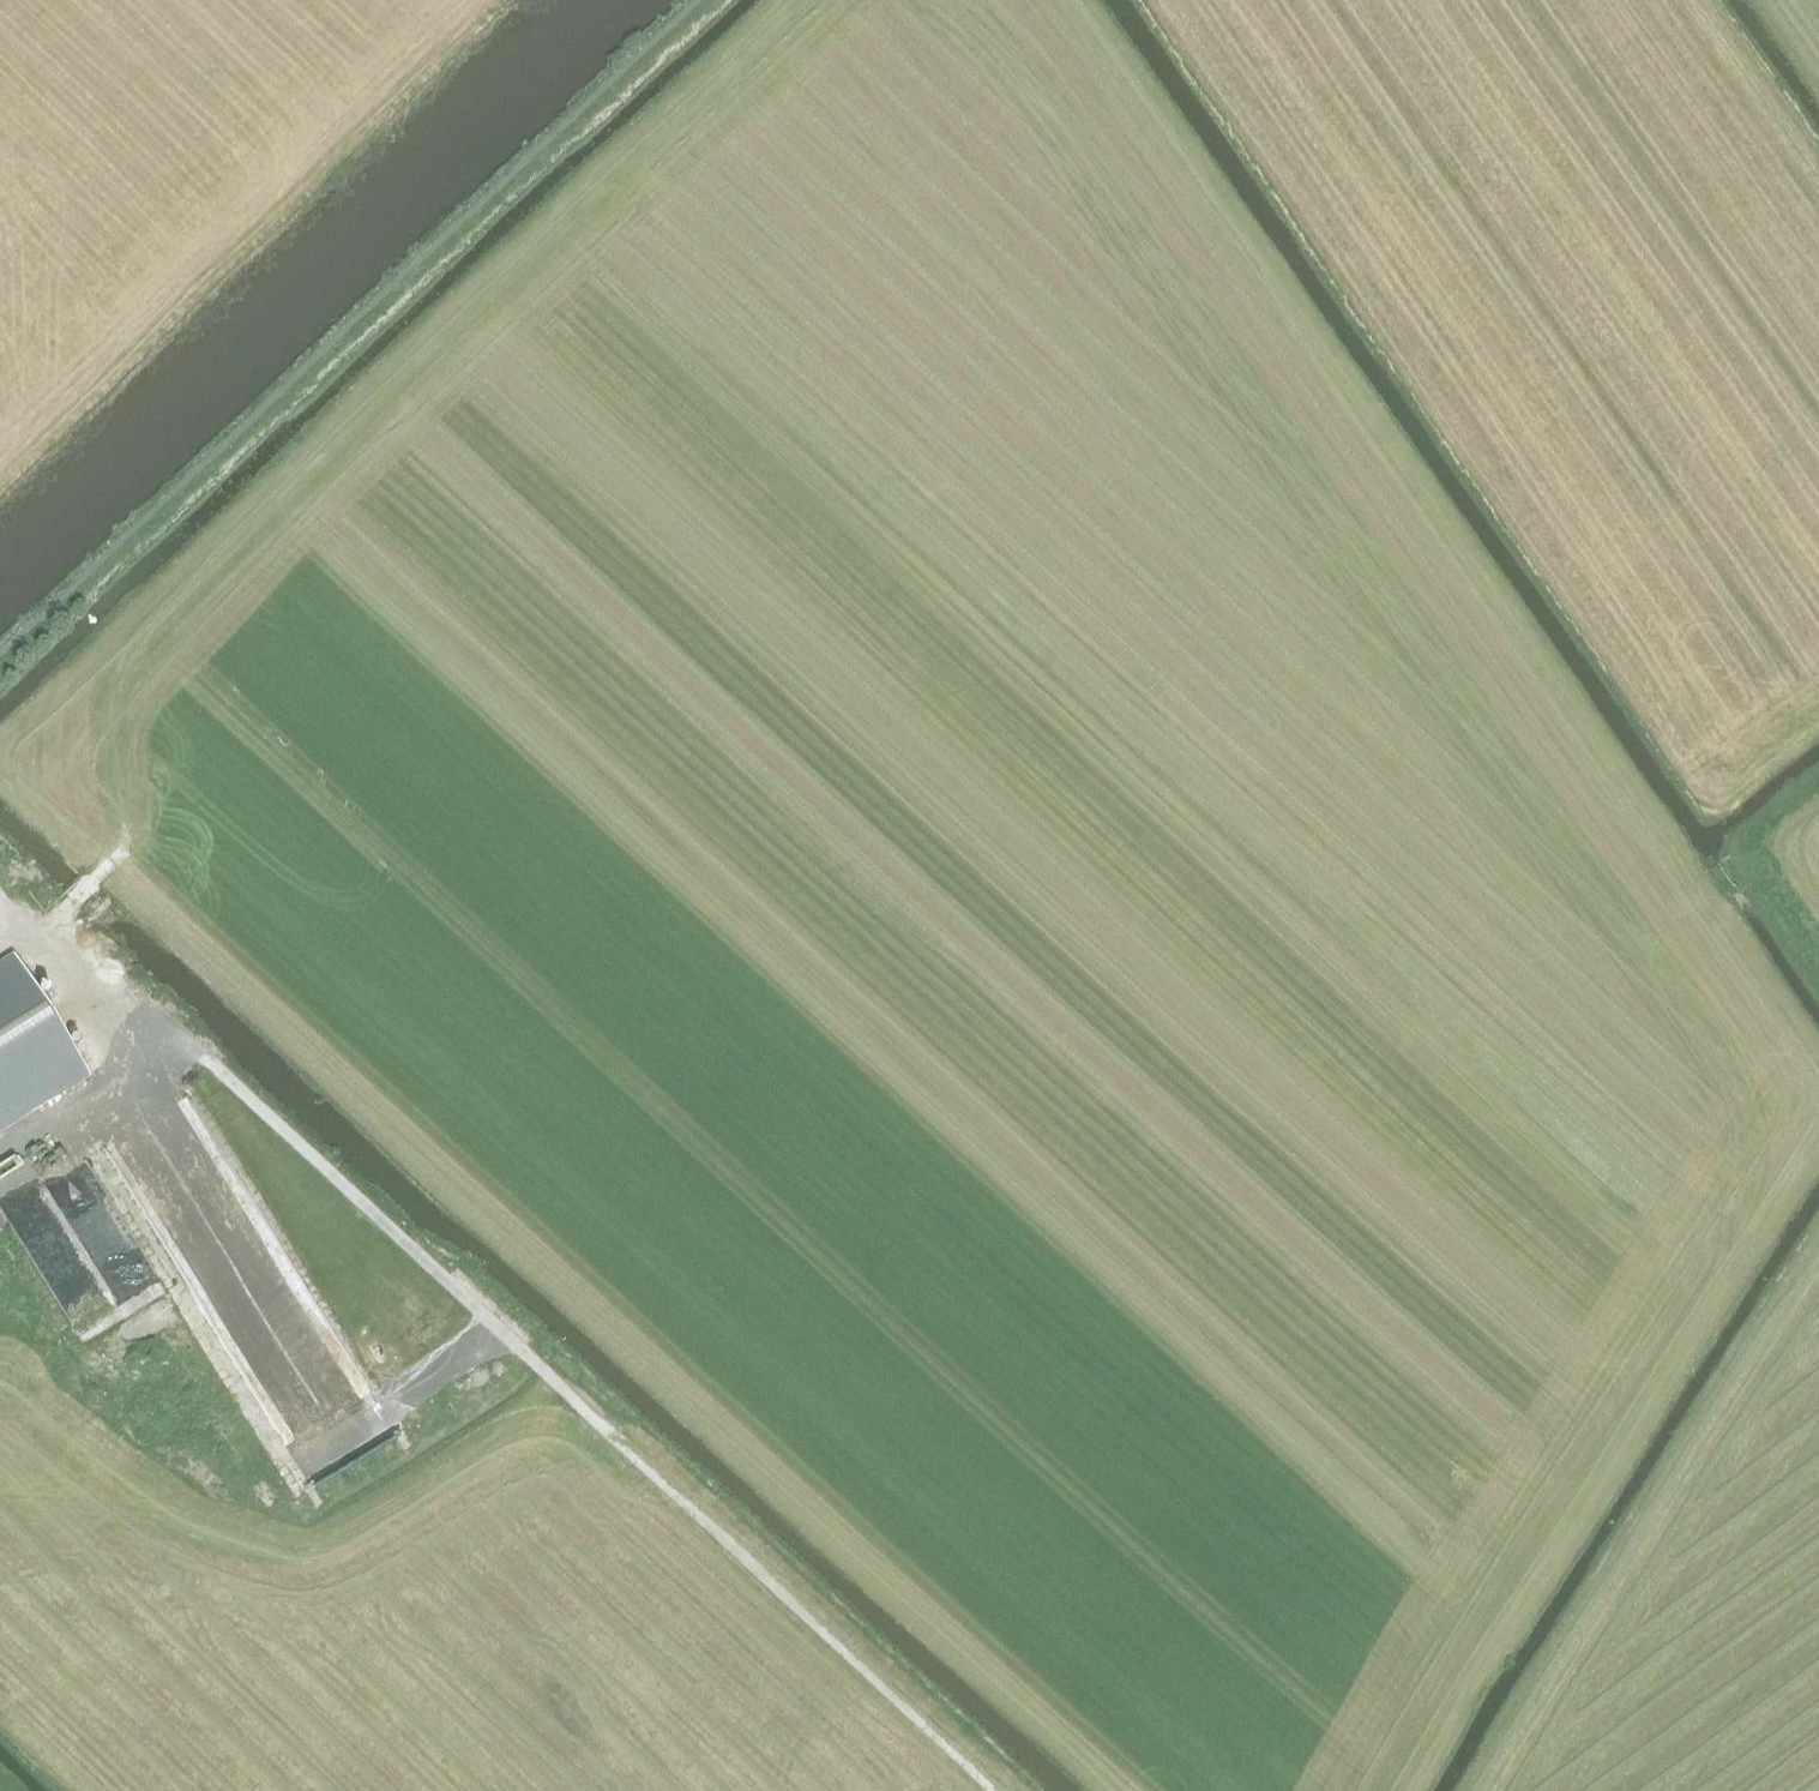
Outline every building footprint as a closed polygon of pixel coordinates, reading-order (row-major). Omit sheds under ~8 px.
[(88,1076),(17,962),(0,972),(0,1131),(88,1076)]
